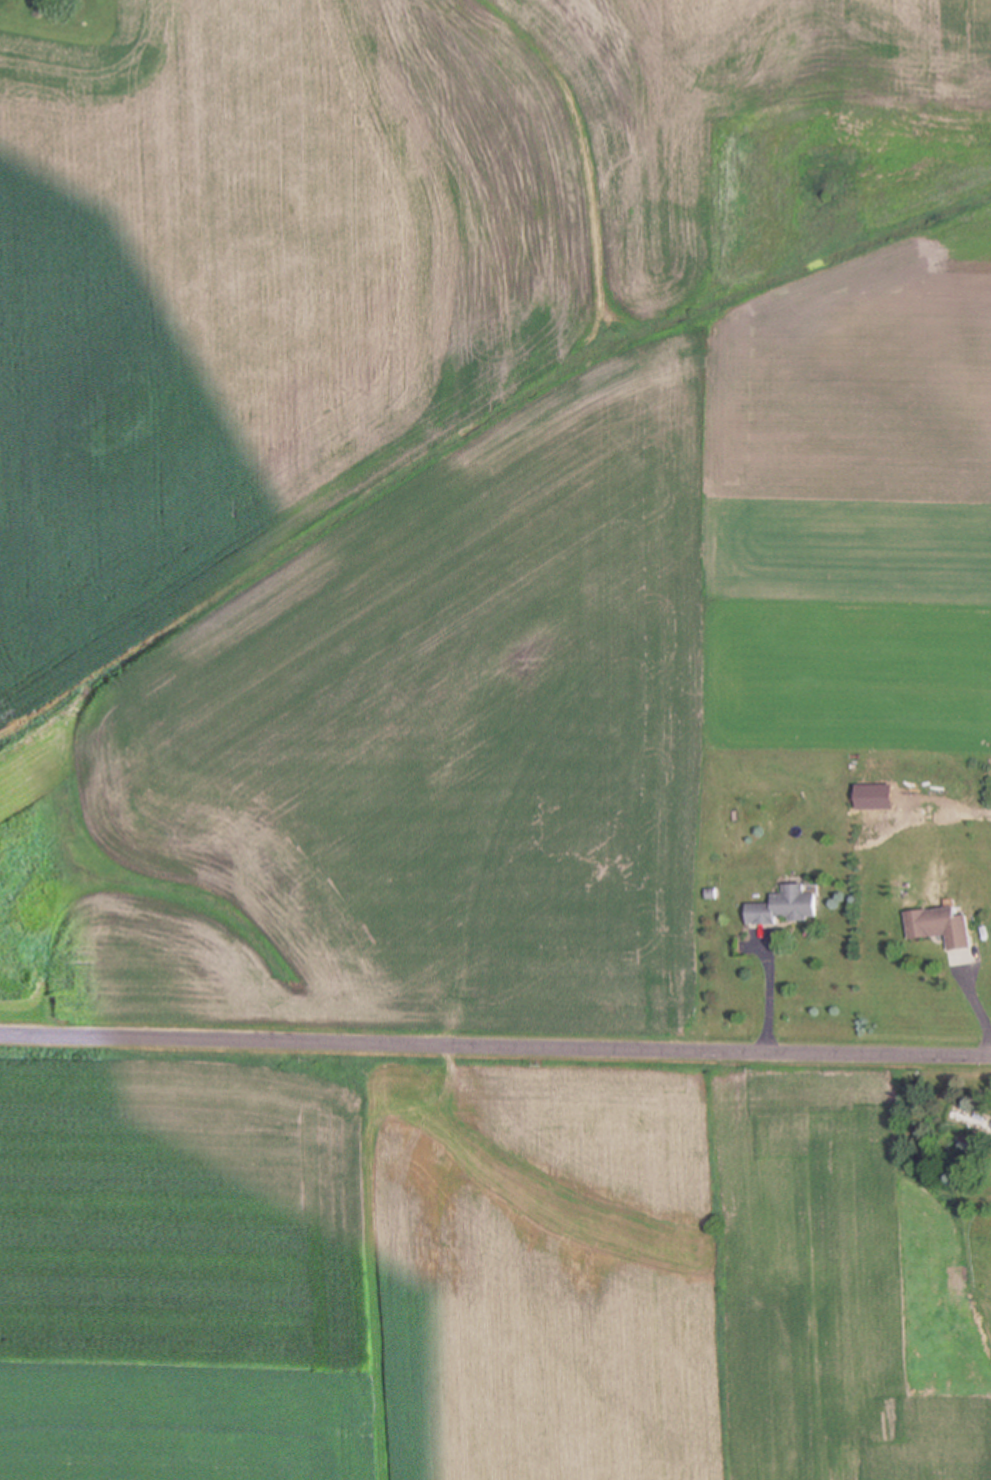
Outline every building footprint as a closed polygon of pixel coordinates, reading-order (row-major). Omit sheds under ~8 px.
[(750,904),(750,925),(780,925),(780,920),(820,919),(819,885),(786,885),(786,894),(775,895),(775,904),(750,904)] [(908,909),(912,935),(949,929),(951,946),(969,943),(964,910),(959,911),(957,901),(908,909)] [(953,1108),(950,1119),(990,1133),(990,1120),(953,1108)]
